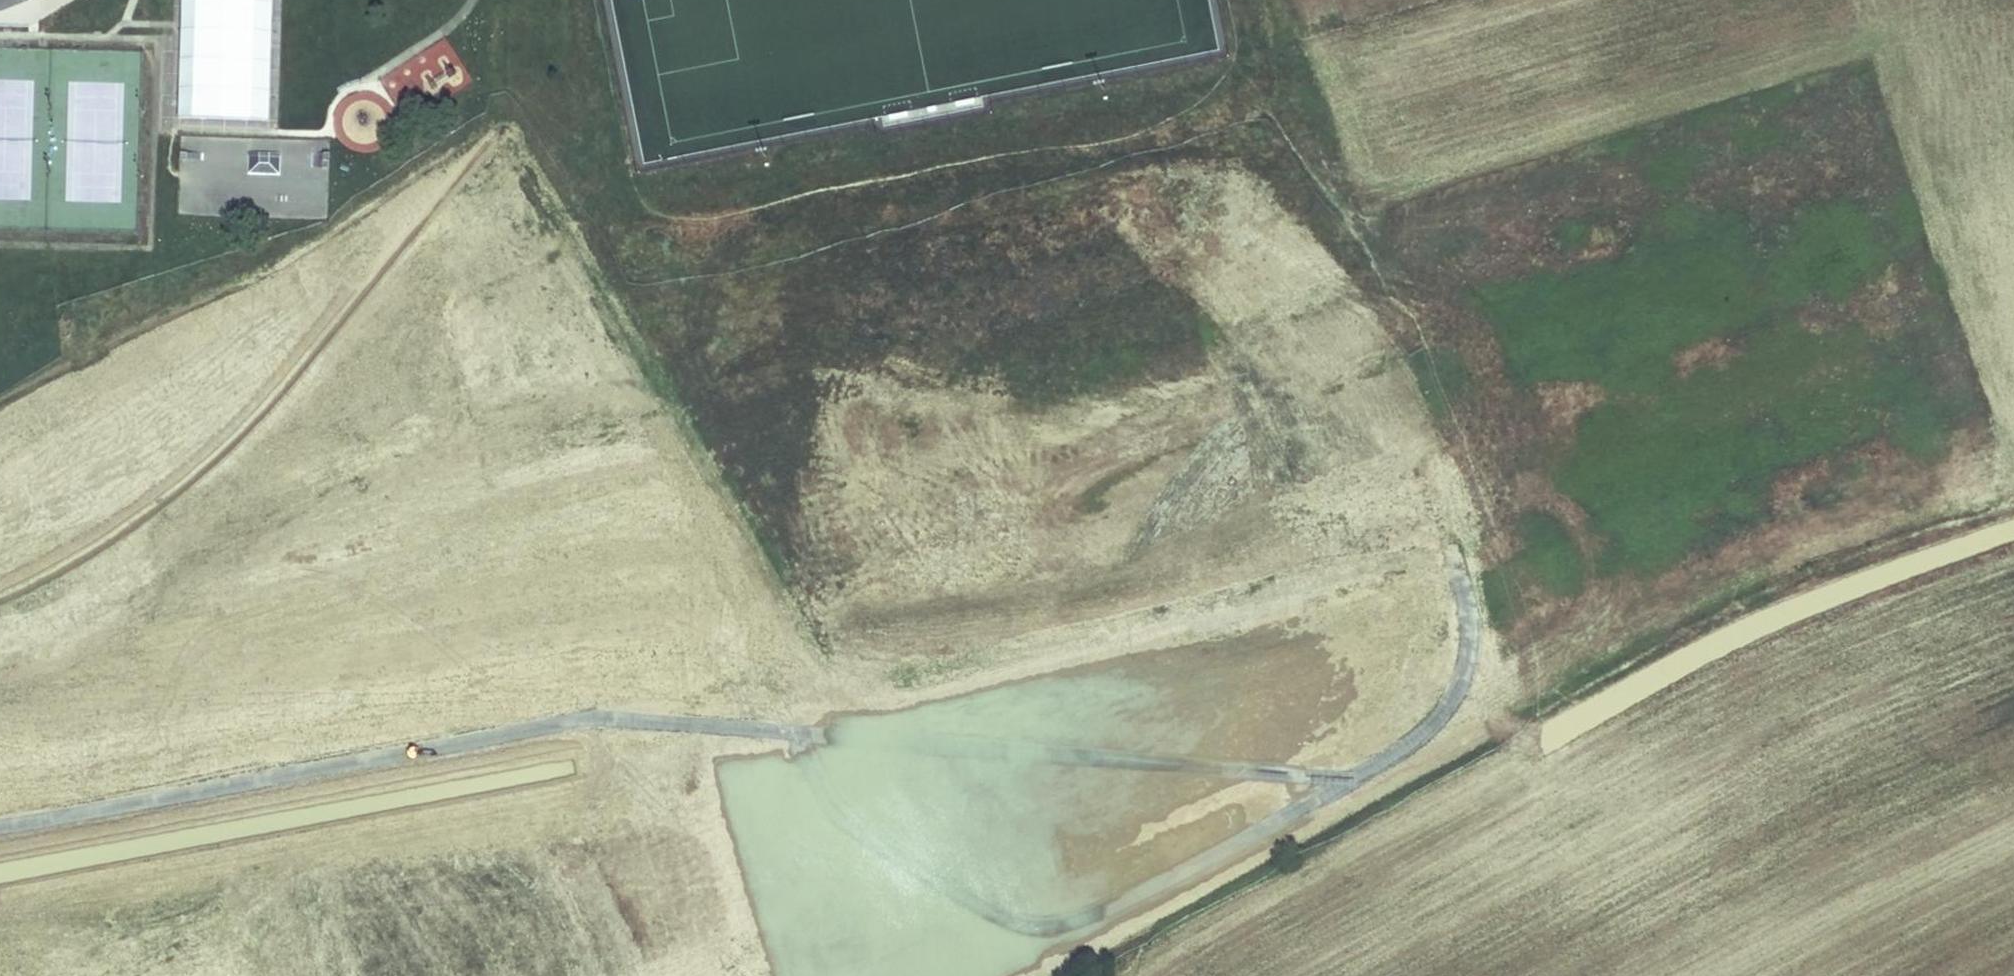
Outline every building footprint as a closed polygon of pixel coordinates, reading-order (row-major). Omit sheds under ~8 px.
[(181,118),(268,122),(273,0),(185,0),(181,118)] [(419,94),(465,63),(446,37),(380,83),(401,113),(422,98),(419,94)] [(29,77),(31,50),(0,48),(0,75),(29,77)]
